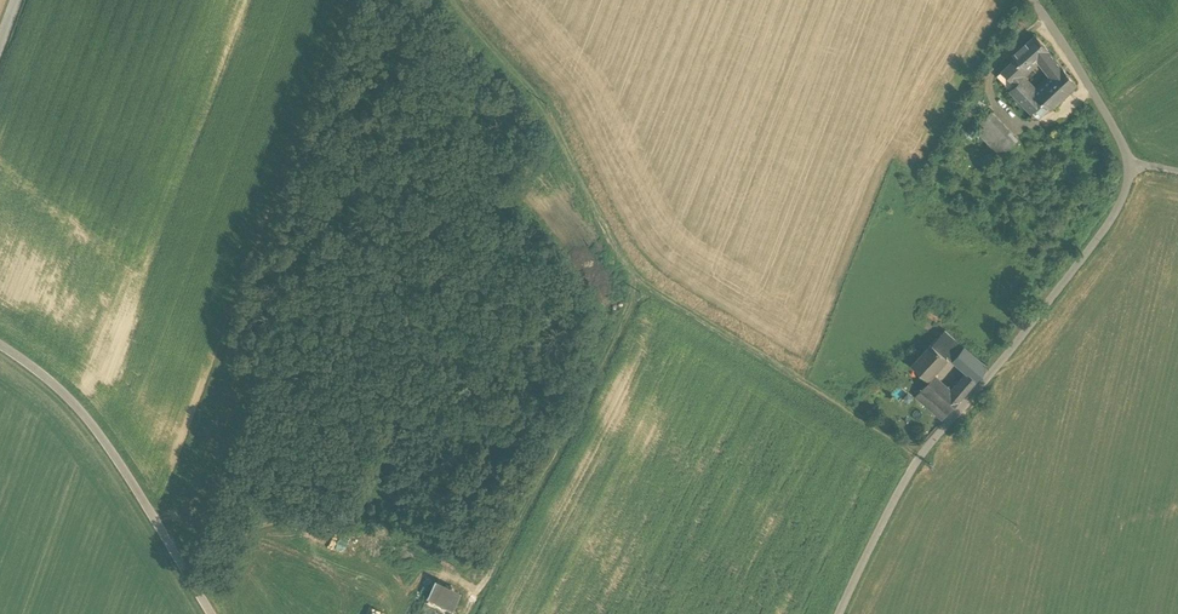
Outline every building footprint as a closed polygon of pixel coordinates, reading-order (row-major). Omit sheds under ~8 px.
[(1054,58),(1034,36),(1012,56),(1015,59),(1023,67),(1025,70),(1038,58),(1045,66),(1054,58)] [(1074,85),(1054,58),(1045,66),(1053,74),(1035,92),(1044,101),(1043,102),(1046,106),(1049,109),(1074,85)] [(1023,67),(1015,59),(997,76),(1010,90),(1018,82),(1013,77),(1017,73),(1023,67)] [(1030,87),(1017,73),(1013,77),(1018,82),(1010,90),(1018,98),(1030,87)] [(980,91),(971,87),(965,99),(974,103),(980,91)] [(1035,92),(1030,87),(1018,98),(1032,112),(1043,102),(1044,101),(1035,92)] [(1043,102),(1032,112),(1036,117),(1043,110),(1042,109),(1046,106),(1043,102)] [(1017,139),(990,111),(978,123),(994,139),(986,146),(998,158),(1017,139)] [(964,346),(945,330),(936,339),(932,343),(946,357),(948,355),(953,359),(964,346)] [(932,343),(912,365),(926,378),(946,357),(932,343)] [(964,346),(953,359),(968,372),(976,380),(988,366),(964,346)] [(968,372),(958,384),(967,391),(976,380),(968,372)] [(947,387),(933,375),(922,388),(935,400),(947,387)] [(958,384),(952,391),(960,398),(967,391),(958,384)] [(952,391),(947,387),(935,400),(949,411),(960,398),(952,391)] [(935,400),(922,388),(914,397),(941,420),(949,411),(935,400)] [(427,597),(453,610),(462,592),(436,580),(427,597)]
